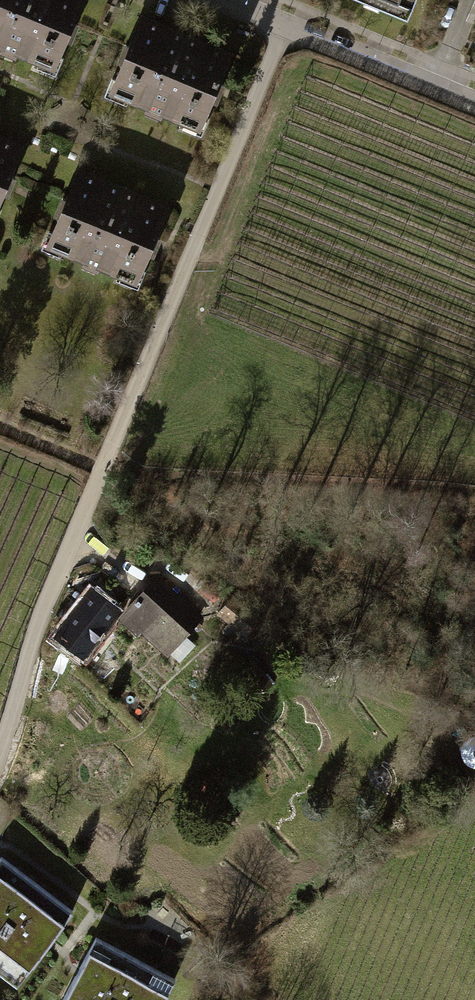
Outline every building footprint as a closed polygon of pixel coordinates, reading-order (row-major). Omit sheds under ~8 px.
[(3,48),(5,44),(16,48),(15,51),(44,63),(45,58),(54,62),(64,39),(70,41),(77,24),(72,22),(81,0),(0,0),(0,46),(3,48)] [(406,18),(414,0),(363,0),(406,18)] [(229,53),(142,17),(130,45),(124,42),(117,60),(123,62),(112,87),(122,91),(120,95),(148,107),(150,102),(161,107),(160,110),(189,121),(191,117),(200,121),(209,98),(215,100),(219,91),(222,83),(217,81),(229,53)] [(0,138),(0,191),(6,193),(13,176),(8,174),(20,146),(0,138)] [(165,206),(78,170),(66,198),(60,196),(53,213),(59,215),(48,240),(58,244),(56,248),(84,260),(86,255),(97,260),(96,263),(125,275),(127,270),(135,274),(145,251),(151,253),(154,245),(158,236),(153,234),(165,206)] [(198,617),(155,578),(124,611),(166,651),(198,617)] [(58,635),(82,653),(116,609),(92,590),(58,635)] [(229,595),(214,612),(242,635),(256,618),(229,595)] [(0,856),(0,959),(4,963),(8,957),(25,970),(47,941),(71,910),(0,856)] [(97,937),(78,973),(63,999),(160,999),(172,978),(97,937)]
